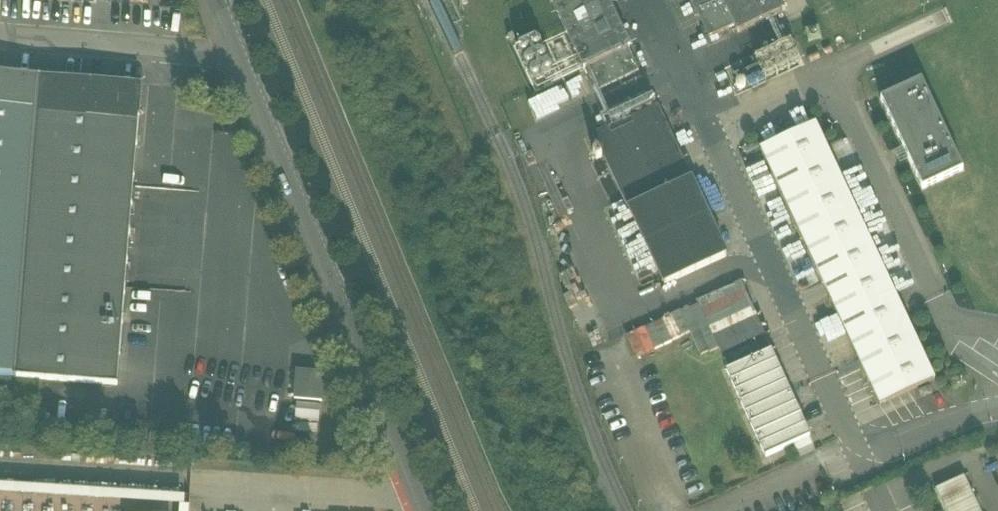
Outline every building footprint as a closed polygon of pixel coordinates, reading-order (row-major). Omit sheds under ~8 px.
[(626,52),(628,51),(604,0),(548,0),(558,21),(582,73),(583,72),(594,95),(637,75),(626,52)] [(709,39),(735,27),(738,34),(784,12),(778,0),(690,0),(709,39)] [(562,31),(518,47),(533,87),(556,79),(552,66),(568,59),(565,50),(569,48),(562,31)] [(776,58),(793,51),(789,42),(755,57),(764,78),(781,70),(776,58)] [(16,378),(40,78),(0,75),(0,376),(16,378)] [(41,78),(40,78),(16,378),(17,378),(17,379),(118,387),(143,86),(41,77),(41,78)] [(880,101),(903,149),(909,161),(922,190),(963,171),(921,81),(880,101)] [(529,101),(535,115),(561,104),(555,89),(529,101)] [(664,282),(665,283),(727,254),(726,252),(725,251),(726,250),(725,249),(656,105),(594,135),(663,279),(662,279),(663,280),(664,282)] [(758,154),(879,405),(933,379),(813,128),(758,154)] [(899,165),(909,161),(903,149),(893,153),(899,165)] [(721,371),(762,457),(807,435),(766,350),(765,350),(760,339),(751,344),(756,355),(721,371)] [(297,402),(324,403),(326,375),(299,374),(297,402)] [(963,477),(936,490),(945,510),(979,510),(963,477)] [(19,508),(19,496),(32,496),(45,485),(0,484),(0,510),(21,510),(19,508)]
